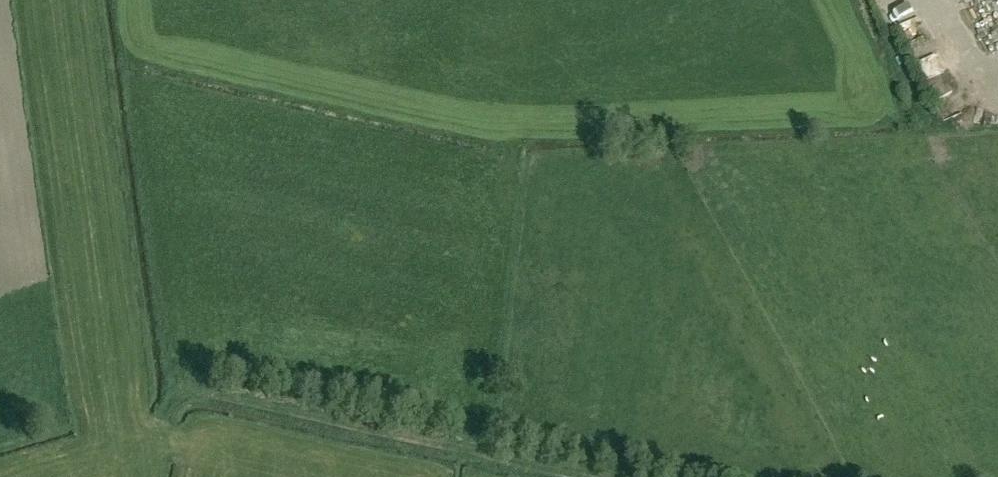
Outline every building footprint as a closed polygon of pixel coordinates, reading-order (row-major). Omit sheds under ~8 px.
[(990,3),(983,7),(994,26),(997,23),(997,17),(990,3)]
